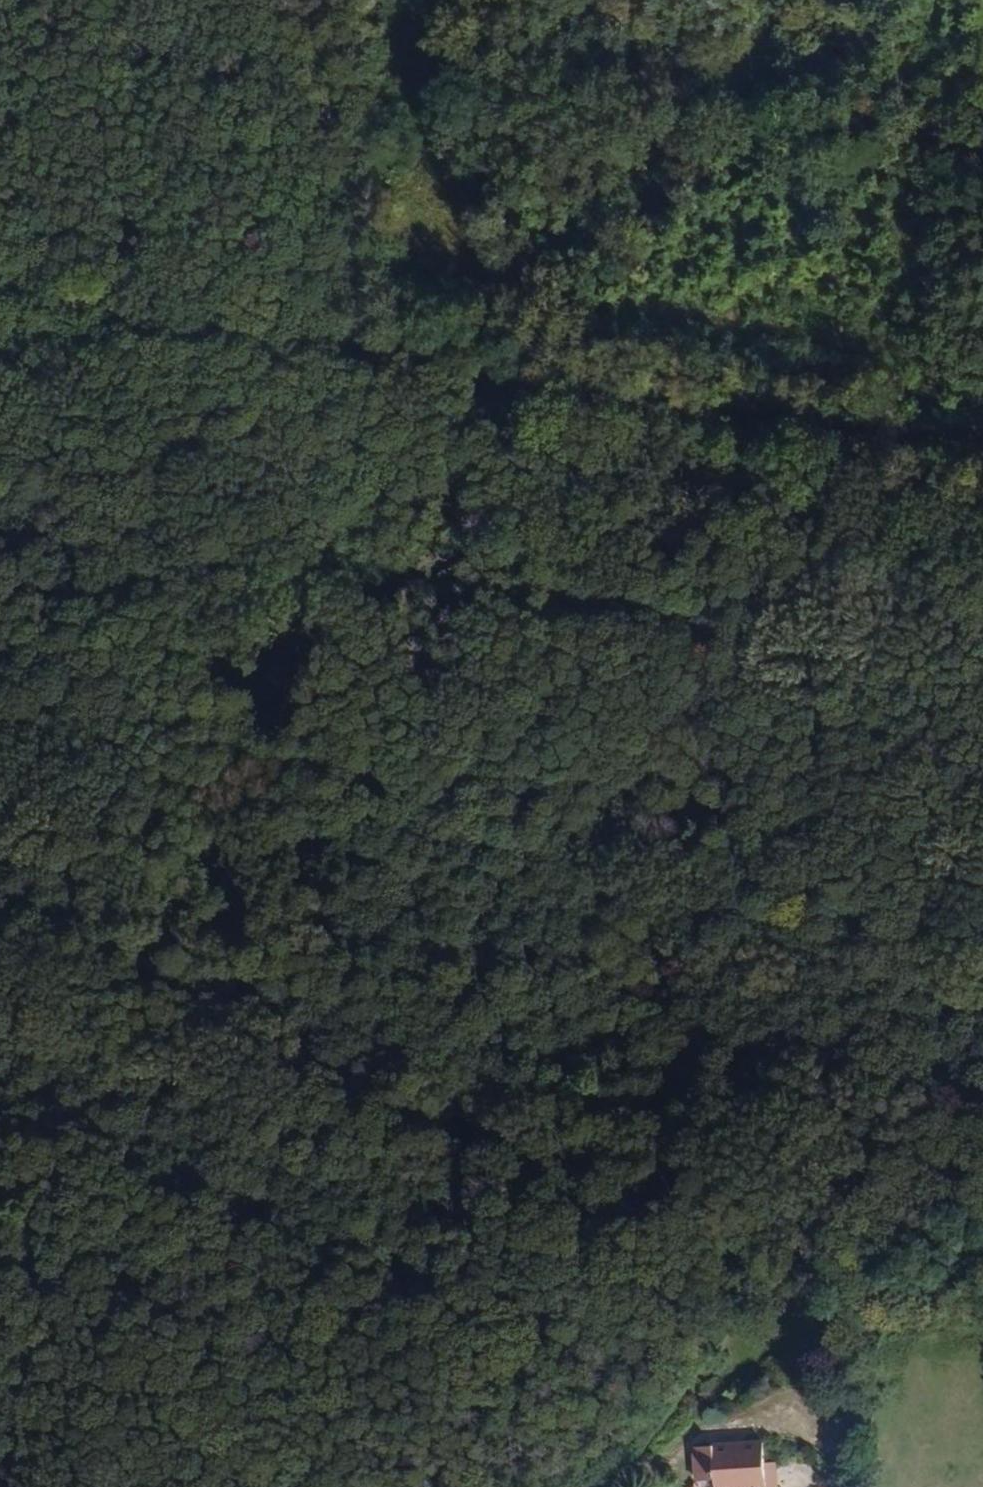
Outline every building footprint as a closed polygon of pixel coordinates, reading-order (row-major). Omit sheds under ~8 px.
[(766,1461),(764,1442),(697,1445),(700,1478),(711,1479),(712,1486),(767,1486),(766,1461)] [(767,1486),(780,1486),(778,1460),(766,1461),(767,1486)]
